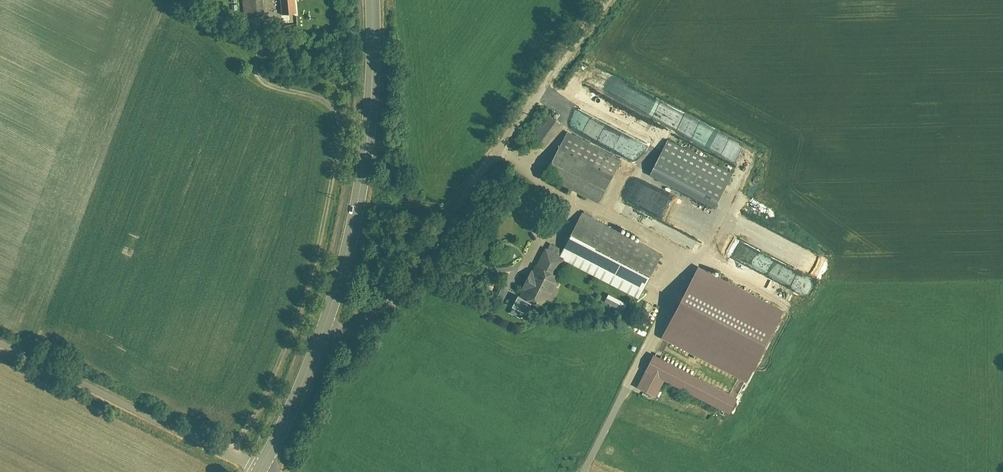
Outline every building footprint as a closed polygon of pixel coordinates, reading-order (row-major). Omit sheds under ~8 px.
[(241,15),(262,14),(261,0),(240,0),(241,15)] [(279,16),(295,15),(294,0),(278,0),(279,16)] [(244,16),(244,25),(263,24),(263,16),(244,16)] [(530,139),(541,147),(560,121),(549,113),(530,139)] [(620,156),(567,129),(546,171),(599,197),(620,156)] [(667,136),(649,173),(715,206),(733,170),(667,136)] [(559,247),(556,252),(564,256),(636,293),(658,250),(578,209),(559,247)] [(558,269),(564,256),(556,252),(559,247),(547,241),(522,291),(547,303),(563,271),(558,269)] [(699,262),(662,335),(746,378),(783,305),(699,262)] [(653,353),(639,383),(657,392),(663,380),(727,410),(736,393),(653,353)]
